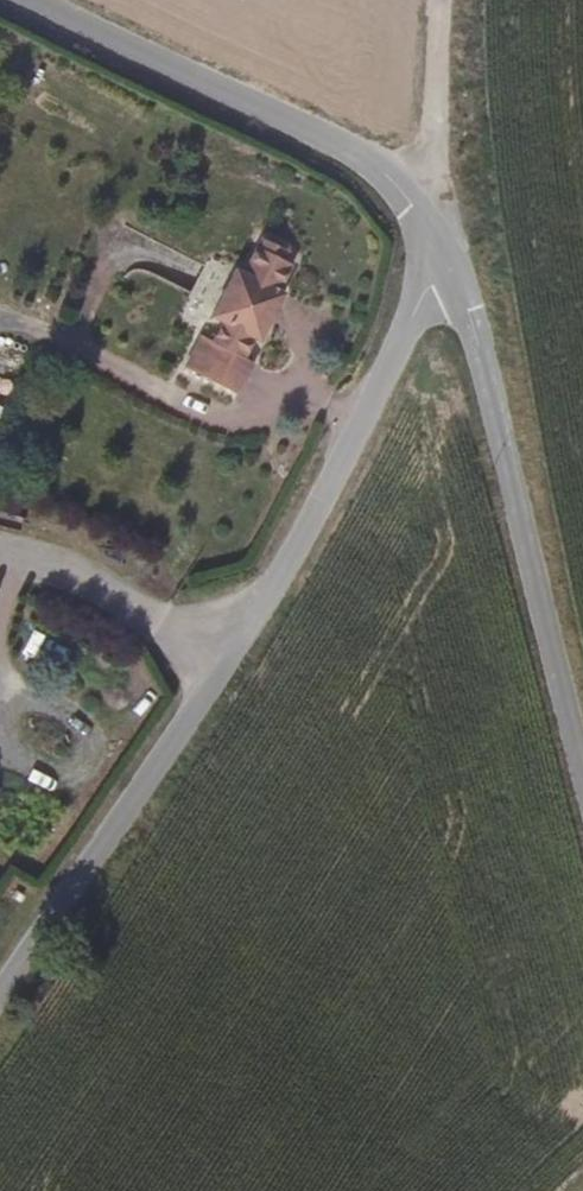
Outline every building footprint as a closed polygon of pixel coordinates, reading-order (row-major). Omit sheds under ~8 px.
[(230,258),(180,365),(239,392),(254,360),(248,357),(300,247),(260,229),(243,265),(230,258)] [(20,362),(0,352),(0,403),(20,362)]
